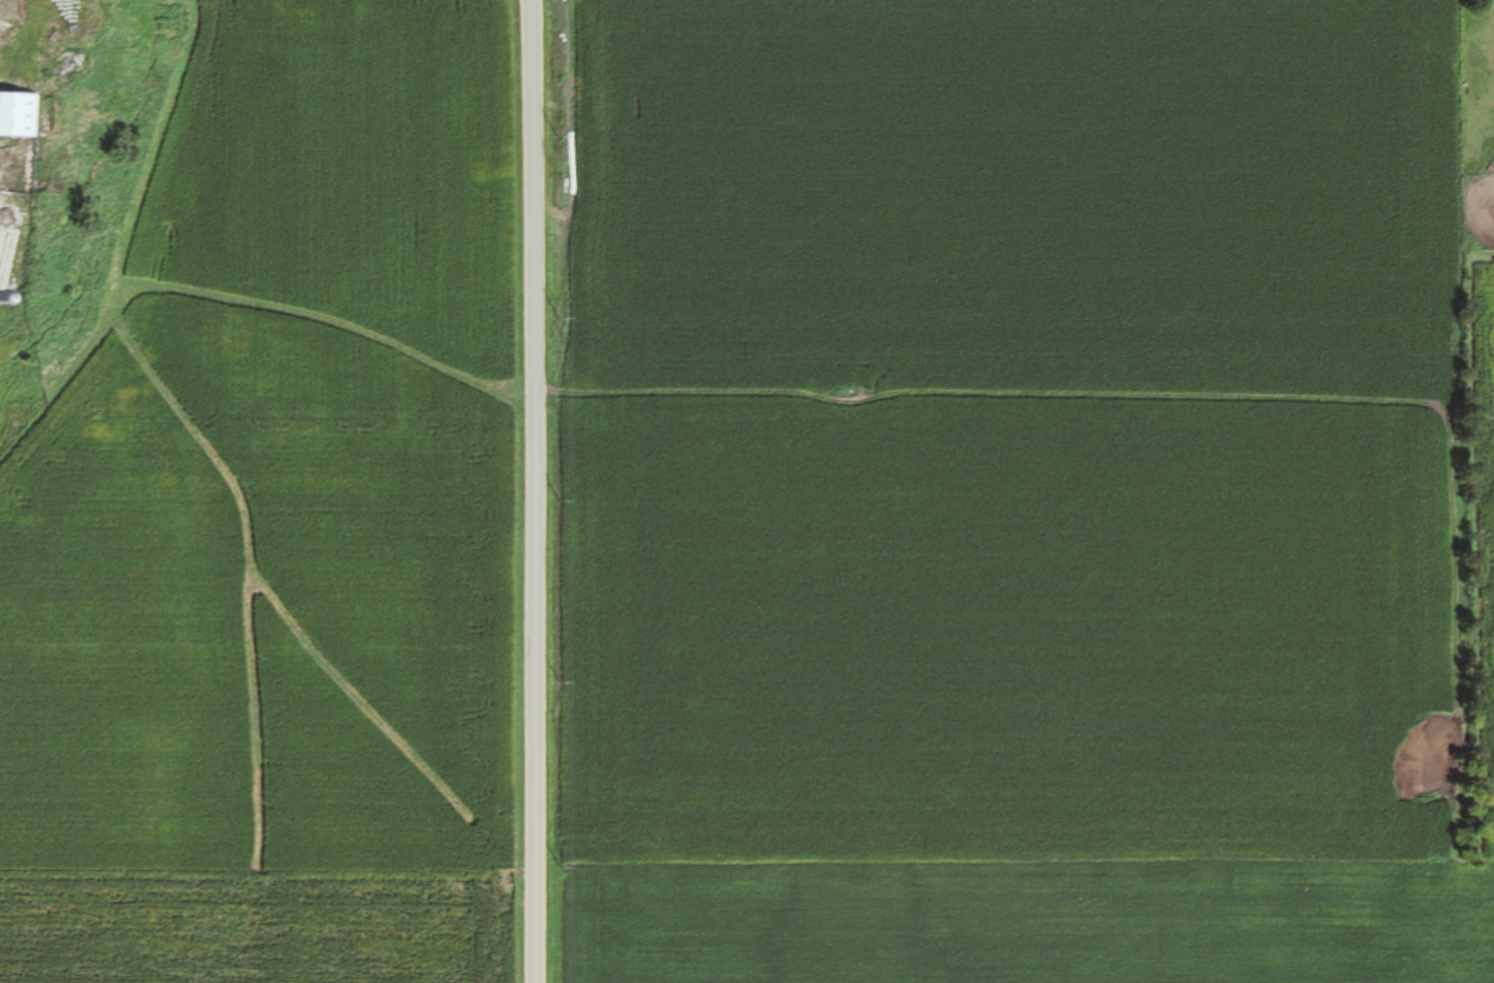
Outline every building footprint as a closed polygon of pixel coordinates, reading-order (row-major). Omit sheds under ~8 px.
[(37,92),(0,91),(0,135),(36,136),(37,92)]
